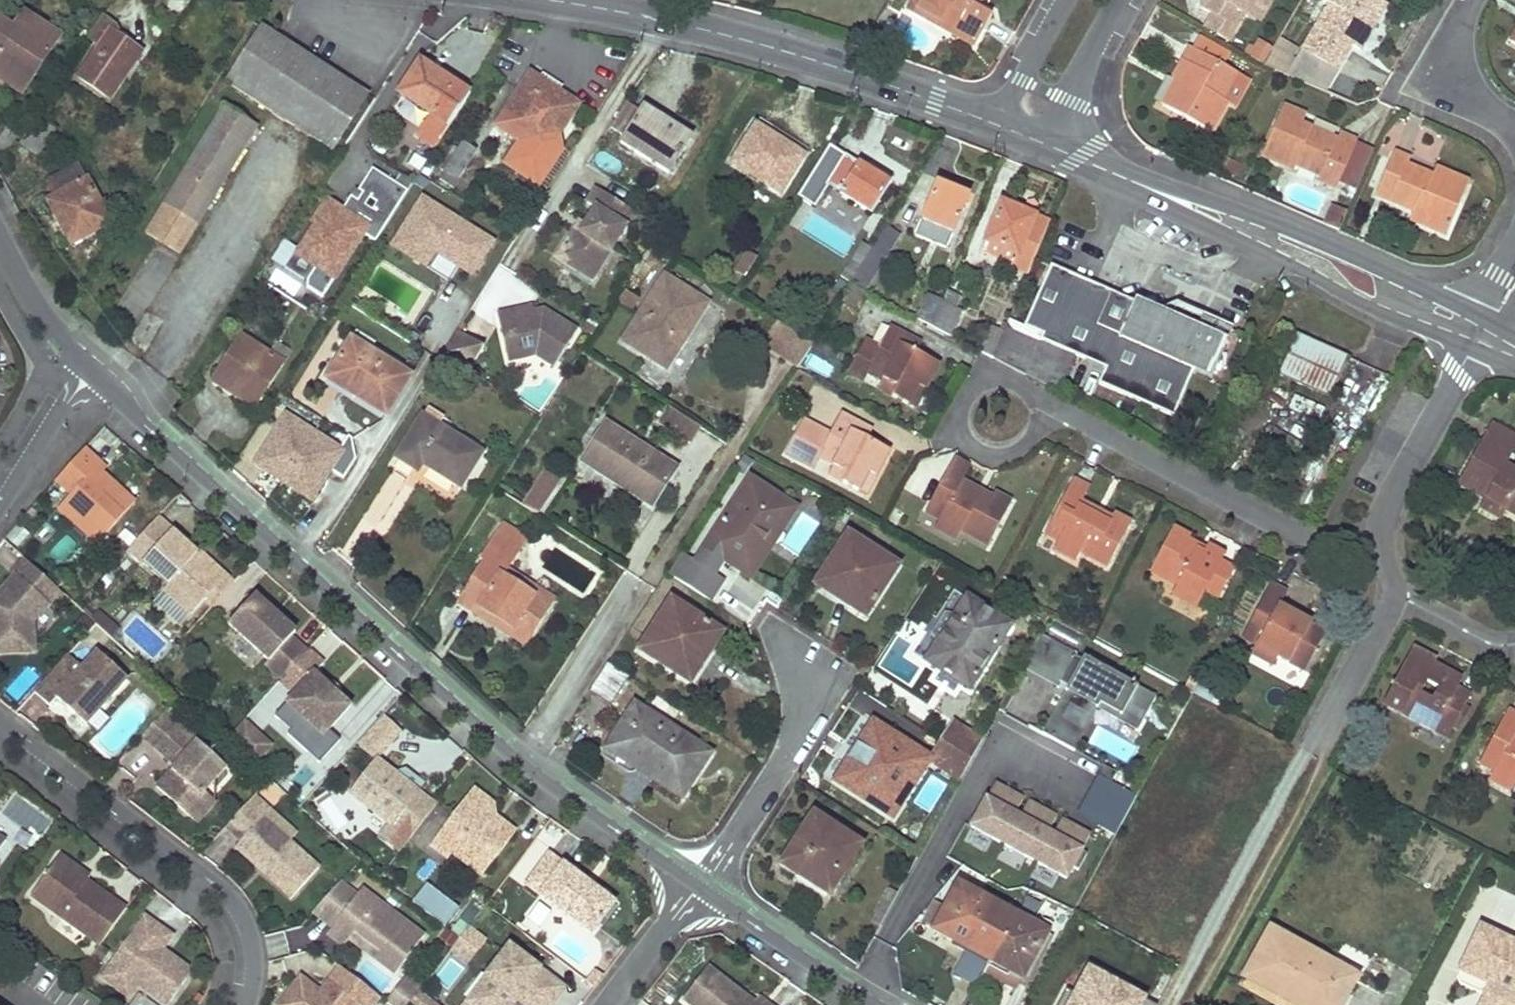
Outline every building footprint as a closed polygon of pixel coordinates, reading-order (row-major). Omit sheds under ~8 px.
[(905,10),(950,33),(956,23),(946,17),(942,21),(915,7),(919,0),(910,0),(905,10)] [(973,45),(990,14),(965,0),(919,0),(915,7),(942,21),(946,17),(956,23),(950,33),(973,45)] [(1199,8),(1210,15),(1232,27),(1241,13),(1247,16),(1256,0),(1203,0),(1199,8)] [(1270,0),(1256,0),(1247,16),(1261,23),(1273,1),(1270,0)] [(1302,52),(1335,71),(1351,46),(1359,51),(1385,4),(1378,0),(1325,0),(1324,2),(1328,5),(1302,52)] [(60,38),(24,15),(13,29),(0,20),(0,88),(5,91),(8,85),(23,94),(60,38)] [(1232,27),(1210,15),(1203,26),(1226,39),(1232,27)] [(117,28),(103,19),(88,40),(99,47),(77,77),(108,97),(141,51),(117,35),(117,28)] [(365,95),(262,30),(228,83),(331,147),(365,95)] [(1262,65),(1270,46),(1253,39),(1245,57),(1262,65)] [(1176,80),(1162,106),(1209,132),(1227,102),(1235,107),(1250,82),(1190,47),(1172,78),(1176,80)] [(1289,58),(1276,51),(1270,63),(1283,70),(1289,58)] [(433,152),(469,94),(420,63),(400,94),(429,112),(412,138),(433,152)] [(579,105),(529,74),(499,125),(529,145),(540,131),(556,141),(579,105)] [(628,105),(611,130),(625,139),(623,144),(669,173),(690,140),(644,109),(641,114),(628,105)] [(1305,116),(1283,107),(1262,156),(1293,172),(1296,164),(1320,176),(1318,181),(1335,190),(1357,142),(1339,135),(1337,140),(1301,125),(1305,116)] [(182,247),(255,126),(224,108),(152,230),(182,247)] [(35,157),(55,128),(40,117),(19,146),(35,157)] [(802,157),(808,149),(760,119),(755,127),(802,157)] [(19,134),(7,126),(0,137),(0,151),(6,155),(19,134)] [(802,157),(755,127),(733,163),(780,193),(802,157)] [(452,188),(474,153),(462,145),(439,180),(452,188)] [(1408,220),(1445,236),(1468,183),(1436,168),(1432,176),(1408,165),(1410,159),(1393,151),(1375,195),(1413,212),(1408,220)] [(396,171),(416,176),(421,157),(401,152),(396,171)] [(868,174),(845,160),(831,180),(828,184),(870,211),(889,181),(871,170),(868,174)] [(73,243),(109,222),(77,165),(51,180),(60,195),(56,197),(69,222),(63,226),(73,243)] [(831,180),(813,169),(795,198),(812,209),(828,184),(831,180)] [(376,244),(408,192),(373,170),(351,198),(342,212),(328,203),(286,268),(308,282),(307,289),(323,299),(363,236),(376,244)] [(946,249),(967,198),(937,185),(915,237),(946,249)] [(592,279),(634,212),(595,187),(586,202),(595,207),(579,231),(574,228),(556,257),(592,279)] [(493,239),(425,197),(397,242),(428,262),(437,248),(473,270),(493,239)] [(1330,204),(1321,227),(1337,233),(1346,210),(1330,204)] [(1028,274),(1048,225),(1002,205),(984,243),(990,245),(986,256),(1028,274)] [(885,261),(899,236),(888,227),(872,251),(885,261)] [(872,251),(862,243),(841,277),(852,284),(872,251)] [(885,261),(872,251),(852,284),(865,291),(885,261)] [(1193,371),(1211,378),(1232,330),(1174,305),(1156,310),(1050,264),(1022,328),(1106,366),(1099,382),(1174,415),(1193,371)] [(667,368),(707,305),(665,278),(624,340),(667,368)] [(926,295),(916,317),(932,325),(942,303),(926,295)] [(942,303),(932,325),(952,337),(962,312),(943,300),(942,303)] [(531,307),(512,311),(513,317),(533,312),(531,307)] [(508,363),(535,356),(553,369),(575,332),(542,310),(533,312),(513,317),(512,311),(496,315),(508,363)] [(813,345),(777,322),(762,345),(798,367),(813,345)] [(992,358),(1026,375),(1041,341),(1007,325),(1003,334),(992,358)] [(906,350),(911,340),(889,328),(880,347),(864,340),(848,372),(864,380),(869,371),(883,378),(877,390),(908,405),(919,385),(928,389),(940,368),(916,355),(906,350)] [(482,347),(456,331),(444,349),(441,355),(467,371),(482,347)] [(1345,357),(1297,336),(1279,375),(1328,396),(1345,357)] [(270,356),(241,338),(214,381),(253,406),(289,352),(277,345),(270,356)] [(410,376),(352,340),(327,379),(386,415),(410,376)] [(916,355),(920,346),(911,340),(906,350),(916,355)] [(1074,357),(1041,341),(1026,375),(1058,392),(1074,357)] [(809,354),(803,366),(826,379),(833,367),(809,354)] [(253,406),(214,381),(210,387),(249,413),(253,406)] [(917,410),(928,389),(919,385),(908,405),(917,410)] [(1293,400),(1289,418),(1314,424),(1318,406),(1293,400)] [(698,427),(672,409),(664,423),(690,440),(698,427)] [(288,414),(257,463),(314,500),(333,470),(346,478),(359,458),(353,438),(350,436),(343,448),(288,414)] [(830,436),(803,420),(786,453),(817,469),(821,461),(833,467),(828,476),(861,493),(871,474),(877,477),(890,455),(867,442),(858,437),(863,429),(839,414),(830,436)] [(460,487),(481,454),(424,417),(397,458),(419,472),(425,464),(460,487)] [(1514,449),(1514,438),(1491,424),(1457,484),(1484,499),(1479,507),(1501,519),(1506,510),(1514,516),(1514,471),(1505,466),(1514,449)] [(676,469),(606,425),(582,462),(619,485),(624,480),(656,500),(676,469)] [(867,442),(871,433),(863,429),(858,437),(867,442)] [(103,467),(87,452),(57,484),(72,498),(60,511),(98,547),(136,506),(103,475),(98,471),(103,467)] [(962,482),(968,468),(954,460),(933,497),(948,505),(940,520),(935,529),(957,540),(961,532),(989,546),(1010,503),(994,494),(992,498),(962,482)] [(103,467),(98,471),(103,475),(107,471),(103,467)] [(867,497),(877,477),(871,474),(861,493),(867,497)] [(740,569),(785,502),(749,478),(704,547),(740,569)] [(1089,489),(1073,481),(1052,518),(1068,527),(1060,542),(1056,551),(1076,562),(1080,553),(1108,566),(1130,523),(1114,514),(1111,519),(1082,502),(1089,489)] [(540,511),(547,499),(533,491),(526,502),(540,511)] [(948,505),(933,497),(926,512),(940,520),(948,505)] [(751,576),(794,508),(785,502),(740,569),(751,576)] [(1068,527),(1052,518),(1045,533),(1060,542),(1068,527)] [(503,568),(523,538),(500,525),(479,560),(485,564),(460,604),(480,616),(483,610),(506,624),(502,630),(524,643),(548,605),(502,577),(506,570),(503,568)] [(1189,537),(1173,528),(1150,569),(1178,584),(1173,594),(1198,607),(1205,591),(1220,597),(1235,568),(1221,562),(1225,554),(1208,544),(1207,547),(1203,553),(1186,544),(1189,537)] [(220,586),(194,561),(197,558),(172,535),(143,566),(167,589),(163,593),(190,618),(204,604),(220,586)] [(866,615),(897,568),(847,536),(822,574),(842,585),(855,594),(849,605),(866,615)] [(1207,547),(1189,537),(1186,544),(1203,553),(1207,547)] [(211,611),(233,587),(199,556),(197,558),(194,561),(220,586),(204,604),(211,611)] [(28,560),(15,575),(18,577),(6,590),(10,593),(4,600),(0,597),(0,653),(35,652),(35,622),(49,606),(52,609),(66,594),(28,560)] [(551,598),(506,570),(502,577),(548,605),(551,598)] [(1279,607),(1286,593),(1271,584),(1250,623),(1264,630),(1256,645),(1252,654),(1273,665),(1278,657),(1306,671),(1327,628),(1311,619),(1308,624),(1279,607)] [(855,594),(842,585),(835,596),(849,605),(855,594)] [(6,590),(0,597),(4,600),(10,593),(6,590)] [(969,688),(1011,624),(967,597),(926,661),(969,688)] [(281,682),(306,654),(291,641),(296,636),(256,598),(229,627),(268,664),(265,667),(281,682)] [(709,651),(721,633),(672,602),(640,650),(678,676),(690,658),(698,645),(709,651)] [(483,610),(480,616),(502,630),(506,624),(483,610)] [(103,611),(94,617),(108,638),(117,631),(103,611)] [(1264,630),(1250,623),(1243,637),(1256,645),(1264,630)] [(1044,734),(1074,750),(1097,710),(1138,732),(1158,696),(1040,635),(1021,668),(1066,691),(1044,734)] [(700,665),(709,651),(698,645),(690,658),(700,665)] [(1435,660),(1412,648),(1383,703),(1435,732),(1440,722),(1453,728),(1470,696),(1458,689),(1462,680),(1433,664),(1435,660)] [(71,655),(37,692),(54,707),(61,700),(88,725),(130,679),(100,652),(85,668),(71,655)] [(323,667),(307,653),(306,654),(281,682),(272,691),(287,704),(285,707),(322,740),(350,710),(337,698),(327,689),(314,677),(323,667)] [(609,705),(627,676),(607,663),(588,693),(609,705)] [(1036,721),(1052,693),(1028,679),(1012,706),(1036,721)] [(327,689),(337,698),(341,694),(331,685),(327,689)] [(684,791),(709,753),(634,706),(611,742),(684,791)] [(1507,710),(1487,749),(1501,757),(1493,772),(1489,778),(1510,791),(1514,781),(1514,714),(1507,710)] [(164,714),(144,736),(155,746),(175,724),(164,714)] [(383,717),(364,738),(381,754),(400,733),(383,717)] [(232,736),(261,761),(274,746),(245,721),(232,736)] [(971,759),(983,737),(954,721),(940,741),(971,759)] [(910,745),(873,722),(836,779),(893,816),(928,760),(930,759),(910,745)] [(1447,739),(1453,728),(1440,722),(1435,732),(1447,739)] [(175,724),(155,746),(176,765),(180,769),(175,775),(171,771),(155,788),(183,814),(200,795),(224,769),(175,724)] [(940,741),(920,727),(910,745),(930,759),(940,741)] [(375,760),(381,754),(364,738),(357,745),(374,761),(375,760)] [(960,782),(971,759),(940,741),(930,759),(928,760),(960,782)] [(684,791),(611,742),(606,748),(680,797),(684,791)] [(1501,757),(1487,749),(1479,765),(1493,772),(1501,757)] [(408,841),(435,807),(417,793),(415,796),(392,779),(395,776),(375,760),(374,761),(349,795),(408,841)] [(176,765),(171,771),(175,775),(180,769),(176,765)] [(415,796),(417,793),(395,776),(392,779),(415,796)] [(993,785),(970,827),(1066,878),(1072,867),(1077,871),(1086,854),(1080,851),(1089,836),(993,785)] [(1122,788),(1102,827),(1115,834),(1136,795),(1122,788)] [(492,808),(472,792),(436,838),(452,851),(450,854),(481,878),(514,835),(501,824),(498,828),(491,823),(494,819),(492,808)] [(200,795),(183,814),(194,824),(211,805),(200,795)] [(289,841),(263,818),(270,810),(255,796),(227,827),(242,841),(236,847),(291,897),(318,868),(289,841)] [(270,810),(263,818),(289,841),(296,833),(270,810)] [(860,846),(813,815),(782,864),(830,895),(860,846)] [(501,824),(494,819),(491,823),(498,828),(501,824)] [(9,841),(0,834),(0,852),(9,841)] [(452,851),(436,838),(430,846),(446,859),(450,854),(452,851)] [(65,853),(35,893),(104,943),(130,907),(91,879),(78,869),(81,865),(65,853)] [(615,904),(550,854),(526,885),(591,935),(615,904)] [(81,865),(78,869),(91,879),(94,875),(81,865)] [(991,960),(1018,916),(959,884),(944,911),(933,930),(991,960)] [(428,885),(413,903),(445,929),(460,911),(428,885)] [(330,937),(346,949),(351,942),(357,934),(383,953),(377,961),(400,977),(427,939),(362,892),(330,937)] [(955,959),(982,976),(991,960),(933,930),(944,911),(937,907),(918,941),(955,959)] [(1023,978),(1048,932),(1018,916),(991,960),(1023,978)] [(148,917),(104,977),(131,997),(140,985),(148,992),(154,983),(175,998),(188,980),(190,968),(171,955),(169,959),(162,954),(165,950),(175,937),(148,917)] [(1452,968),(1487,986),(1483,991),(1486,1003),(1479,1004),(1514,1004),(1514,982),(1508,979),(1514,964),(1514,946),(1473,925),(1452,968)] [(1269,928),(1243,975),(1297,1004),(1340,1004),(1356,976),(1269,928)] [(467,929),(452,949),(467,961),(483,941),(467,929)] [(268,957),(289,954),(287,933),(265,936),(268,957)] [(357,934),(351,942),(377,961),(383,953),(357,934)] [(509,948),(466,1004),(512,1004),(516,999),(527,985),(551,1004),(563,989),(509,948)] [(171,955),(165,950),(162,954),(169,959),(171,955)] [(982,976),(955,959),(948,972),(975,988),(982,976)] [(273,1003),(275,1004),(352,1004),(355,1001),(360,1004),(365,1004),(376,992),(336,961),(324,977),(329,981),(321,991),(316,987),(296,972),(273,1003)] [(1487,986),(1452,968),(1449,973),(1452,981),(1477,993),(1483,991),(1487,986)] [(1087,969),(1073,995),(1065,991),(1057,1004),(1152,1004),(1087,969)] [(684,1004),(685,1004),(752,1004),(708,971),(684,1004)] [(324,977),(316,987),(321,991),(329,981),(324,977)] [(389,1002),(393,1004),(408,1004),(421,988),(408,977),(389,1002)] [(148,992),(167,1004),(170,1004),(175,998),(154,983),(148,992)] [(527,985),(516,999),(524,1004),(550,1004),(551,1004),(527,985)]
